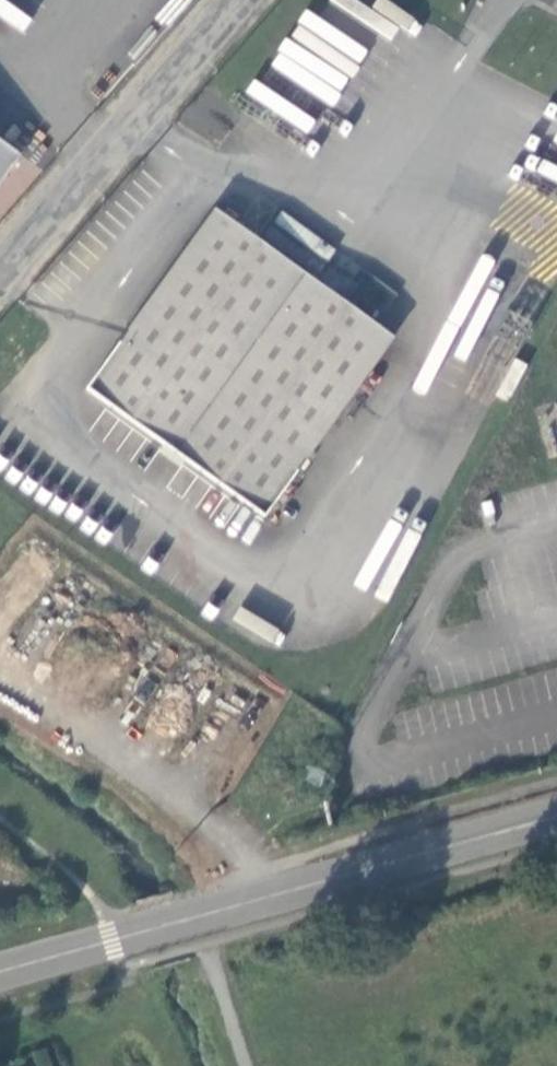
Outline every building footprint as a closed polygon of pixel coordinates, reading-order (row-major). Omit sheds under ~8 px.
[(212,216),(84,394),(262,525),(389,347),(212,216)]
